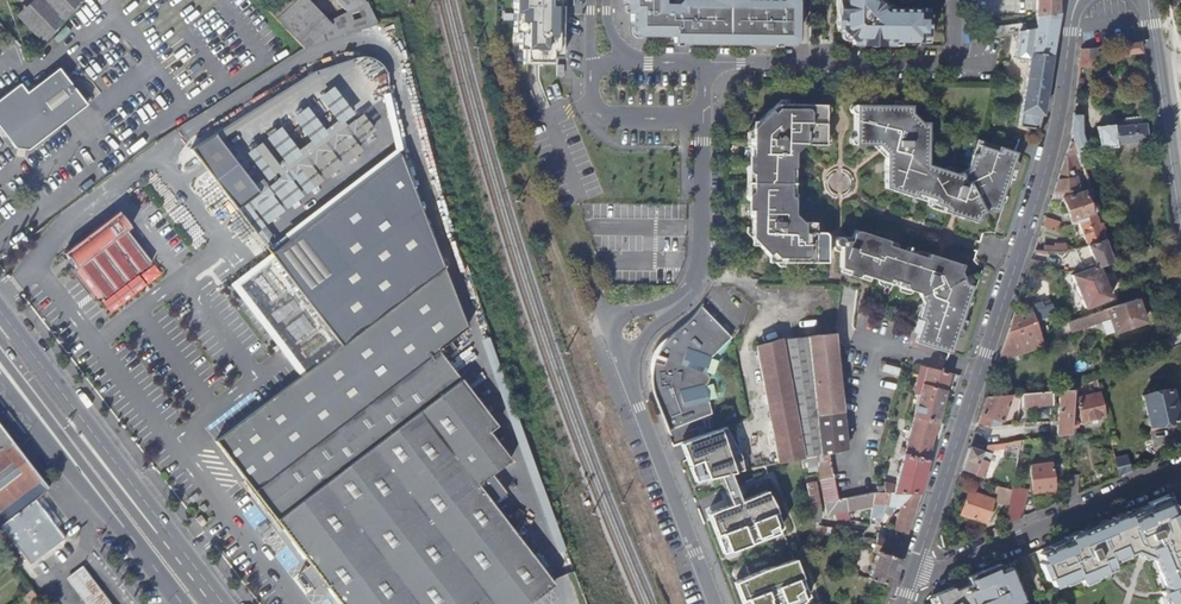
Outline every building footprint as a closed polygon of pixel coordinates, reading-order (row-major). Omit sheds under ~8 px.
[(82,0),(32,0),(16,15),(44,43),(64,21),(77,6),(82,0)] [(308,0),(274,0),(266,7),(303,48),(376,21),(365,0),(336,0),(346,10),(330,21),(308,0)] [(562,0),(514,0),(514,32),(519,32),(519,49),(523,49),(522,65),(555,64),(558,64),(558,51),(561,51),(562,0)] [(715,1),(711,2),(710,0),(678,0),(677,2),(670,2),(669,0),(627,0),(627,4),(630,4),(630,10),(635,10),(634,25),(639,26),(642,30),(641,34),(677,34),(676,38),(683,38),(683,41),(775,42),(775,35),(781,36),(781,42),(794,43),(800,38),(800,0),(750,0),(748,2),(737,1),(715,1)] [(836,25),(838,28),(844,28),(851,36),(851,41),(855,44),(890,44),(892,41),(919,42),(920,35),(927,36),(927,14),(920,14),(920,7),(880,7),(878,9),(871,2),(873,0),(836,0),(836,25)] [(1057,0),(1036,0),(1036,6),(1036,15),(1056,13),(1057,0)] [(1058,13),(1056,13),(1036,15),(1036,28),(1032,29),(1034,31),(1031,53),(1051,56),(1058,13)] [(1005,35),(1019,32),(1024,31),(1023,25),(974,34),(974,41),(1005,35)] [(1042,115),(1051,56),(1031,53),(1034,31),(1032,29),(1024,31),(1019,32),(1013,59),(1029,60),(1018,126),(1037,129),(1041,115),(1042,115)] [(1140,42),(1119,44),(1120,54),(1141,52),(1140,42)] [(1081,48),(1079,61),(1078,67),(1085,68),(1093,68),(1095,47),(1081,48)] [(58,68),(26,92),(20,83),(0,98),(0,129),(14,147),(28,150),(87,105),(58,68)] [(825,144),(825,104),(776,104),(752,127),(752,164),(750,164),(748,165),(746,167),(746,169),(747,172),(749,173),(752,174),(752,193),(748,194),(746,196),(746,198),(747,200),(748,202),(751,202),(750,239),(773,264),(816,264),(826,264),(826,244),(826,236),(824,234),(815,234),(815,223),(800,224),(793,215),(794,153),(802,144),(825,144)] [(904,105),(857,105),(857,145),(880,145),(887,153),(887,189),(915,197),(918,194),(924,196),(923,201),(931,203),(930,208),(948,213),(957,216),(970,220),(1000,204),(1011,170),(1014,170),(1016,169),(1017,167),(1017,165),(1016,163),(1013,161),(1015,151),(977,139),(967,168),(958,173),(953,173),(953,169),(952,167),(949,166),(947,167),(945,170),(926,164),(927,129),(904,105)] [(1071,134),(1072,136),(1082,165),(1090,166),(1081,135),(1080,116),(1073,116),(1071,134)] [(1116,144),(1146,141),(1144,124),(1141,124),(1140,118),(1137,117),(1124,118),(1122,121),(1123,127),(1113,128),(1113,125),(1096,128),(1099,149),(1116,147),(1116,144)] [(257,192),(210,131),(188,145),(186,147),(234,208),(257,192)] [(1067,152),(1053,194),(1061,194),(1062,198),(1090,190),(1086,180),(1076,183),(1073,173),(1080,171),(1070,142),(1067,152)] [(400,153),(267,252),(341,347),(215,442),(309,565),(299,572),(313,590),(323,582),(339,603),(526,603),(552,584),(492,502),(503,492),(491,473),(509,459),(489,431),(496,425),(445,360),(456,351),(449,342),(466,330),(400,153)] [(1090,190),(1062,198),(1071,224),(1078,222),(1076,217),(1094,212),(1091,204),(1087,205),(1086,199),(1092,197),(1090,190)] [(115,212),(61,253),(73,269),(77,266),(101,298),(148,262),(124,231),(127,228),(115,212)] [(1095,216),(1094,212),(1076,217),(1078,222),(1086,245),(1103,240),(1095,216)] [(1045,217),(1042,226),(1051,229),(1057,227),(1058,222),(1045,217)] [(890,242),(852,230),(849,241),(842,241),(840,240),(836,239),(834,241),(833,243),(834,250),(834,252),(836,253),(839,254),(839,268),(847,271),(847,276),(854,278),(857,277),(858,276),(859,275),(878,281),(878,284),(879,286),(882,287),(884,287),(886,286),(888,285),(903,289),(903,293),(905,295),(907,296),(909,296),(911,295),(912,293),(918,294),(919,297),(923,296),(925,301),(922,303),(918,317),(918,319),(920,321),(921,321),(914,343),(949,355),(955,337),(957,338),(959,338),(961,337),(963,335),(963,332),(961,331),(959,330),(971,295),(955,263),(926,253),(923,254),(921,255),(920,257),(891,247),(891,243),(890,242)] [(1103,240),(1086,245),(1073,248),(1081,268),(1082,271),(1097,265),(1098,267),(1111,262),(1110,259),(1103,240)] [(1062,252),(1066,250),(1065,243),(1055,244),(1055,251),(1062,252)] [(1097,265),(1082,271),(1071,275),(1085,308),(1110,297),(1098,267),(1097,265)] [(1136,299),(1105,309),(1109,318),(1114,332),(1144,322),(1139,307),(1146,304),(1142,294),(1136,297),(1136,299)] [(1035,322),(1053,316),(1051,306),(1042,309),(1040,303),(1030,306),(1035,322)] [(731,337),(701,305),(698,309),(694,314),(689,319),(685,323),(680,327),(674,331),(669,336),(663,342),(659,349),(657,354),(659,355),(658,359),(656,362),(654,362),(653,367),(651,375),(652,386),(654,395),(658,405),(668,430),(708,414),(702,385),(705,384),(708,382),(709,378),(708,375),(705,372),(703,371),(708,356),(711,357),(731,337)] [(999,357),(998,360),(1024,351),(1043,345),(1035,322),(1030,306),(1014,311),(999,357)] [(1105,309),(1067,322),(1070,329),(1071,331),(1109,318),(1105,309)] [(1067,322),(1056,326),(1058,332),(1070,329),(1067,322)] [(1180,343),(1180,337),(1179,334),(1162,341),(1166,350),(1180,343)] [(815,455),(829,453),(845,450),(841,410),(832,335),(780,340),(757,346),(777,462),(815,455)] [(1165,350),(1168,356),(1180,353),(1180,347),(1180,343),(1166,350),(1165,350)] [(883,371),(898,375),(900,368),(885,364),(883,371)] [(949,373),(921,365),(915,393),(918,393),(894,493),(906,493),(918,493),(949,373)] [(1073,390),(1080,386),(1079,380),(1071,381),(1073,390)] [(1056,436),(1070,434),(1073,390),(1070,390),(1059,391),(1056,436)] [(1148,426),(1177,420),(1170,390),(1141,396),(1146,419),(1148,426)] [(1051,391),(1021,394),(1022,407),(1025,406),(1052,404),(1051,391)] [(1105,416),(1100,393),(1095,394),(1090,395),(1089,392),(1083,394),(1083,397),(1076,398),(1082,421),(1105,416)] [(986,396),(977,424),(988,428),(992,418),(1002,421),(1008,402),(1011,394),(986,396)] [(1021,394),(1011,394),(1008,402),(1015,402),(1014,405),(1020,406),(1022,407),(1021,394)] [(1020,406),(1014,405),(1014,407),(1011,423),(1017,424),(1019,416),(1020,406)] [(707,513),(722,554),(777,534),(782,527),(773,505),(765,491),(739,501),(729,473),(743,470),(740,456),(725,426),(679,443),(694,482),(719,476),(730,505),(707,513)] [(0,430),(0,512),(39,481),(0,430)] [(973,434),(969,448),(977,447),(981,437),(973,434)] [(1018,456),(1021,440),(1007,442),(1005,442),(1005,449),(1006,454),(1018,456)] [(1018,456),(1017,462),(1022,463),(1027,440),(1021,440),(1018,456)] [(1005,442),(985,446),(986,451),(1005,449),(1005,442)] [(963,467),(961,470),(972,473),(972,474),(983,477),(988,462),(981,460),(984,452),(969,448),(963,467)] [(829,453),(815,455),(825,503),(839,500),(829,453)] [(1119,477),(1129,473),(1126,457),(1115,459),(1119,477)] [(1030,465),(1029,468),(1032,492),(1032,493),(1054,490),(1051,463),(1030,465)] [(1065,499),(1077,494),(1078,475),(1067,474),(1066,493),(1065,499)] [(805,483),(809,504),(810,505),(819,504),(814,482),(805,483)] [(884,493),(893,493),(895,485),(883,482),(883,486),(884,493)] [(1011,490),(996,486),(993,497),(995,499),(1009,503),(1011,490)] [(1005,524),(1022,517),(1027,490),(1012,487),(1011,490),(1009,503),(1005,524)] [(975,494),(968,492),(964,506),(961,515),(984,522),(992,499),(986,498),(987,495),(976,491),(975,494)] [(839,500),(825,503),(827,515),(835,514),(835,518),(850,521),(848,511),(872,506),(880,506),(876,515),(882,517),(884,513),(890,516),(895,506),(902,506),(894,530),(907,534),(921,494),(918,494),(906,493),(894,493),(893,493),(884,493),(876,493),(875,493),(874,493),(839,500)] [(1047,580),(1051,579),(1054,587),(1084,574),(1086,581),(1108,572),(1106,567),(1113,565),(1111,560),(1134,550),(1141,553),(1146,556),(1153,558),(1166,590),(1176,586),(1178,590),(1160,598),(1163,603),(1180,603),(1180,524),(1176,512),(1167,516),(1160,498),(1148,503),(1150,507),(1129,515),(1129,514),(1070,538),(1071,542),(1040,554),(1044,562),(1040,564),(1047,580)] [(28,561),(62,535),(35,500),(1,526),(28,561)] [(812,517),(813,522),(818,522),(821,514),(819,504),(810,505),(811,511),(812,517)] [(202,526),(206,523),(201,515),(196,519),(202,526)] [(815,537),(857,542),(871,543),(875,544),(876,540),(863,538),(864,533),(813,525),(815,537)] [(900,557),(903,546),(877,537),(876,540),(875,544),(871,543),(871,547),(873,548),(873,551),(877,552),(899,558),(900,557)] [(890,586),(899,558),(877,552),(868,579),(887,585),(890,586)] [(857,558),(852,557),(846,572),(862,577),(864,571),(860,570),(858,566),(859,563),(857,558)] [(736,580),(733,582),(742,603),(798,603),(809,596),(794,559),(763,569),(736,580)] [(82,567),(66,579),(86,603),(111,603),(82,567)] [(931,596),(935,603),(1015,603),(1021,602),(1020,598),(1022,597),(1011,571),(1009,571),(1008,568),(999,572),(998,568),(966,581),(967,585),(952,592),(950,588),(931,596)] [(25,596),(26,595),(32,590),(28,585),(21,591),(25,596)] [(36,595),(32,590),(26,595),(30,599),(36,595)] [(36,595),(30,599),(34,603),(42,603),(43,603),(36,595)]
